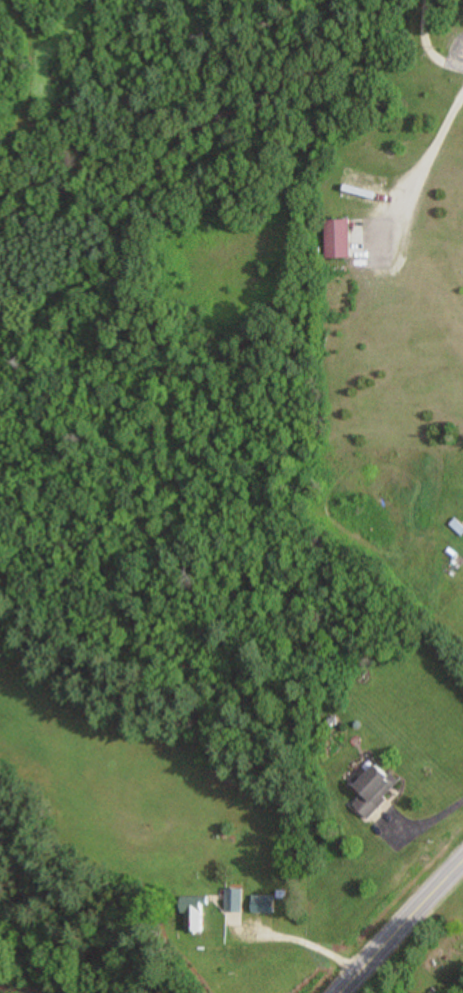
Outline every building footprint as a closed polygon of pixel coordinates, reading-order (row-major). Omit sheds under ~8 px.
[(349,220),(324,220),(324,259),(349,259),(349,220)] [(351,808),(369,822),(400,784),(375,764),(353,791),(360,796),(351,808)] [(226,914),(242,914),(242,890),(226,890),(226,914)] [(272,899),(252,899),(252,915),(272,915),(272,899)]
